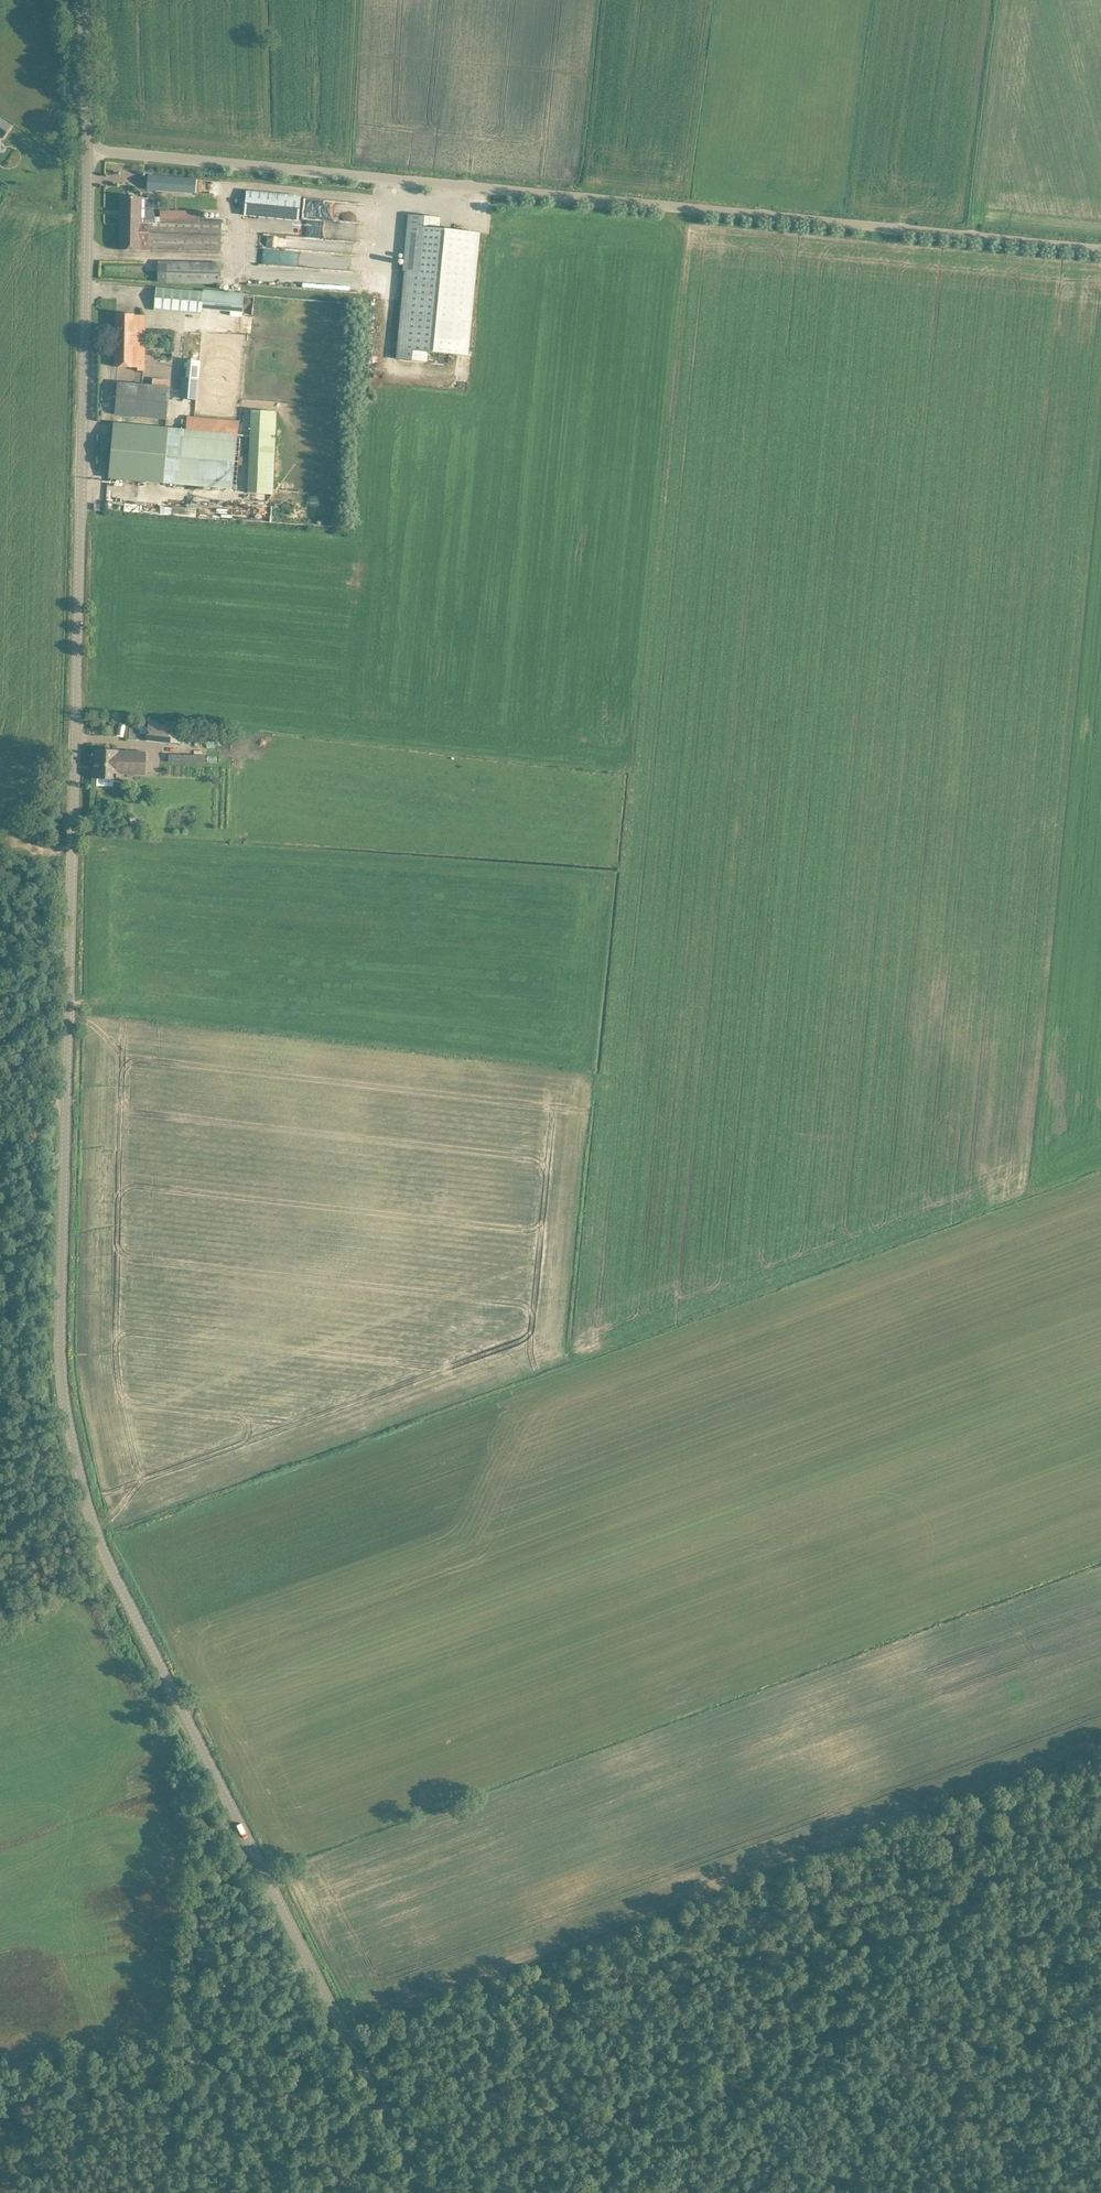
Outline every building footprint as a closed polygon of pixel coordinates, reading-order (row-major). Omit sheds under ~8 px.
[(0,118),(0,137),(2,138),(11,125),(0,118)] [(37,189),(50,162),(0,138),(0,171),(37,189)] [(148,176),(147,189),(195,193),(196,180),(148,176)] [(246,191),(244,215),(298,221),(301,197),(246,191)] [(121,197),(120,250),(154,250),(221,251),(221,219),(199,218),(199,211),(160,210),(160,217),(141,217),(141,197),(121,197)] [(301,236),(358,240),(359,223),(337,221),(338,201),(304,198),(301,236)] [(404,272),(396,359),(427,362),(428,352),(469,356),(480,232),(440,228),(441,217),(408,214),(403,272),(404,272)] [(367,254),(293,250),(293,235),(262,233),(261,246),(257,246),(256,265),(366,271),(367,254)] [(158,262),(158,282),(220,284),(220,263),(158,262)] [(156,287),(154,310),(201,314),(203,291),(156,287)] [(370,313),(382,313),(383,297),(371,297),(370,313)] [(145,332),(145,315),(134,315),(134,314),(116,314),(116,331),(138,332),(145,332)] [(144,371),(145,332),(138,332),(116,331),(115,367),(138,367),(137,370),(144,371)] [(196,399),(198,379),(184,378),(181,377),(180,398),(196,399)] [(114,414),(166,419),(170,380),(153,378),(152,385),(117,382),(114,414)] [(247,493),(272,494),(276,412),(251,411),(247,493)] [(187,418),(185,430),(238,435),(239,422),(187,418)] [(160,444),(161,427),(110,424),(107,464),(131,466),(132,462),(141,463),(142,450),(148,451),(149,443),(160,444)] [(149,720),(146,740),(170,743),(173,723),(149,720)] [(96,750),(95,764),(94,778),(97,778),(96,786),(113,787),(113,778),(119,779),(119,773),(145,774),(146,752),(117,751),(118,750),(96,750)] [(170,763),(205,764),(205,755),(170,755),(170,763)] [(135,817),(125,820),(127,829),(137,827),(135,817)]
